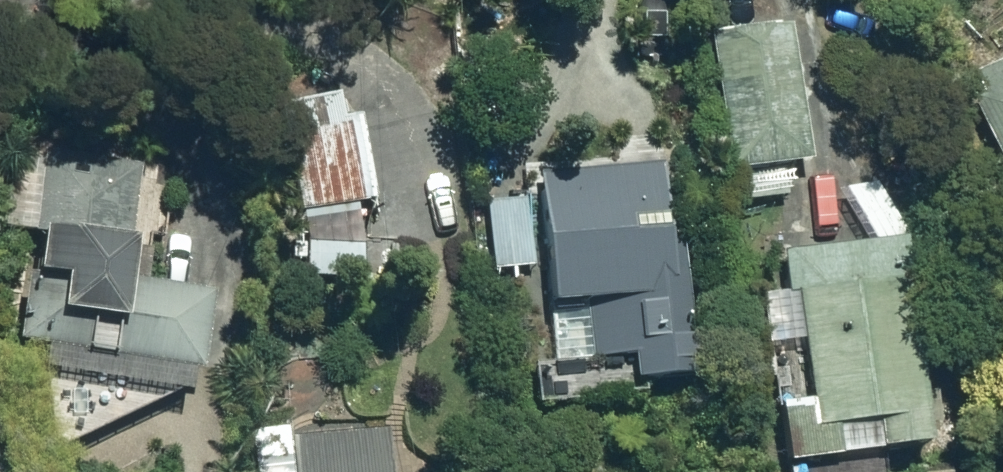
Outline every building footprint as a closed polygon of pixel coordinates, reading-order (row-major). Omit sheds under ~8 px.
[(738,180),(742,210),(786,205),(783,176),(810,172),(793,30),(708,40),(726,181),(738,180)] [(968,82),(977,103),(966,107),(1002,191),(1002,66),(968,82)] [(283,117),(298,223),(375,212),(361,107),(283,117)] [(182,409),(184,388),(191,389),(204,308),(136,298),(141,263),(121,259),(133,180),(9,161),(0,221),(0,243),(34,248),(28,287),(19,287),(9,358),(37,362),(33,388),(182,409)] [(528,376),(532,416),(595,411),(594,405),(637,402),(636,393),(693,386),(682,268),(667,269),(658,174),(531,185),(549,374),(528,376)] [(489,279),(532,277),(527,193),(485,195),(489,279)] [(904,196),(908,258),(937,257),(934,195),(904,196)] [(303,243),(301,286),(364,289),(365,245),(303,243)] [(776,471),(825,471),(921,463),(902,249),(779,261),(783,304),(794,304),(805,416),(772,420),(776,471)] [(769,306),(770,333),(791,332),(790,307),(769,306)] [(386,448),(288,455),(289,471),(388,471),(386,448)]
